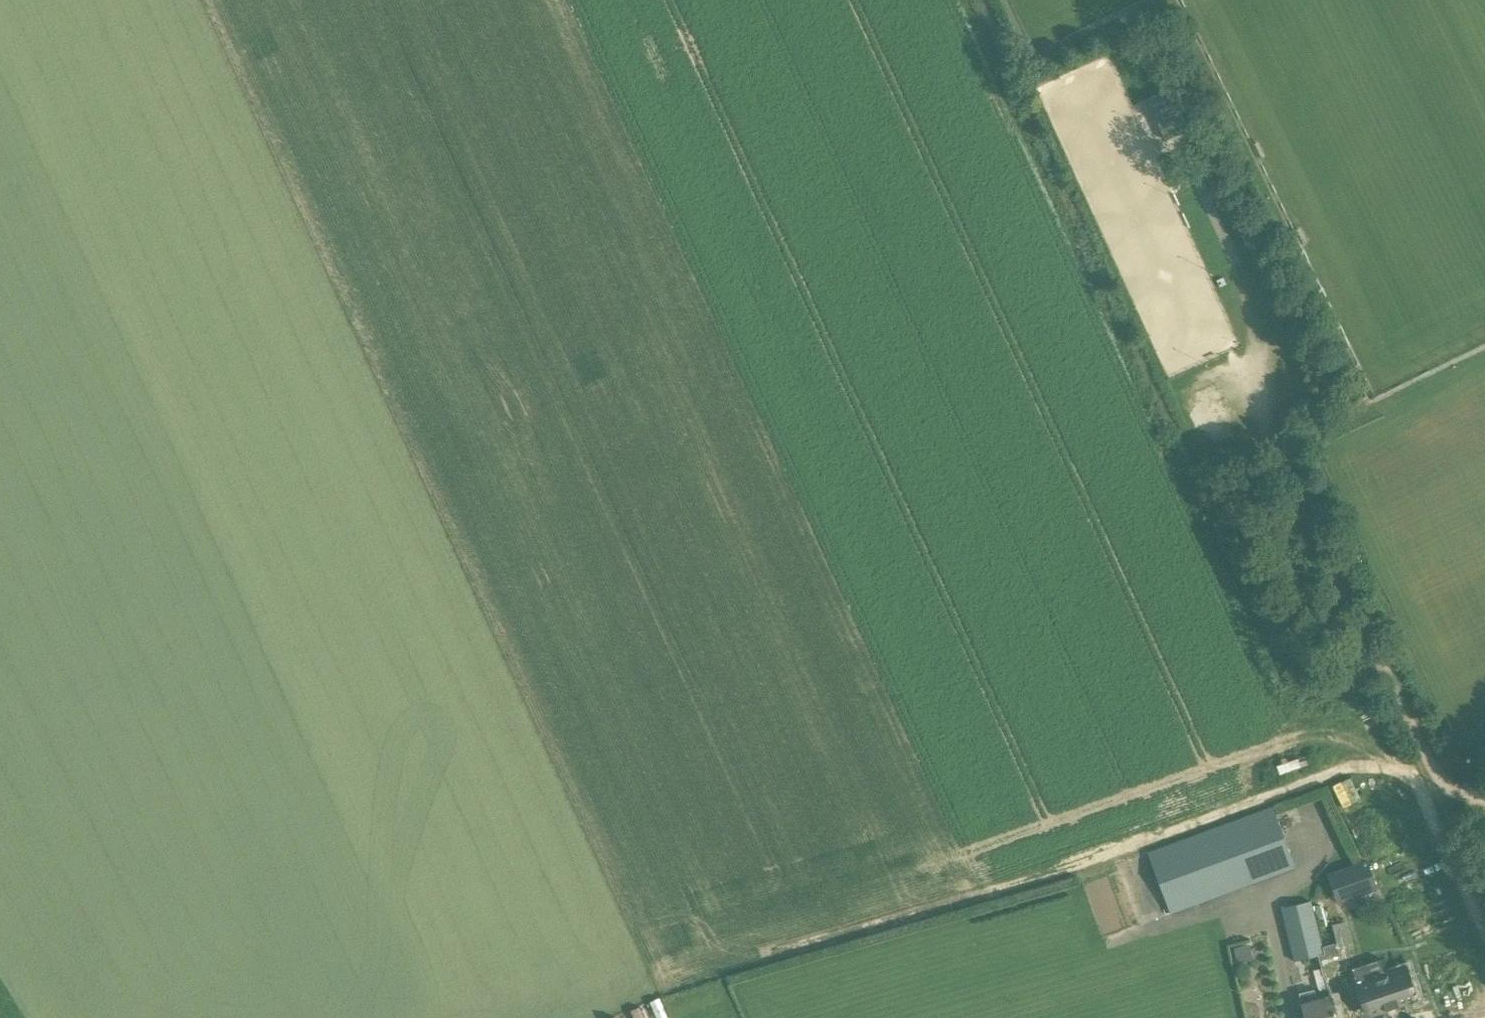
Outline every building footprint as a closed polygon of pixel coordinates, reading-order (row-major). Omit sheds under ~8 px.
[(1343,805),(1362,797),(1355,777),(1335,784),(1343,805)] [(1296,866),(1272,806),(1148,853),(1171,914),(1296,866)] [(1367,859),(1327,873),(1337,902),(1377,888),(1367,859)] [(1324,954),(1321,946),(1310,900),(1281,907),(1294,960),(1320,954),(1321,955),(1324,954)] [(1378,964),(1347,973),(1359,1013),(1360,1012),(1361,1017),(1363,1017),(1412,1005),(1403,978),(1384,983),(1378,964)] [(1329,995),(1319,998),(1317,988),(1301,992),(1304,1002),(1301,1003),(1305,1017),(1335,1017),(1329,995)]
